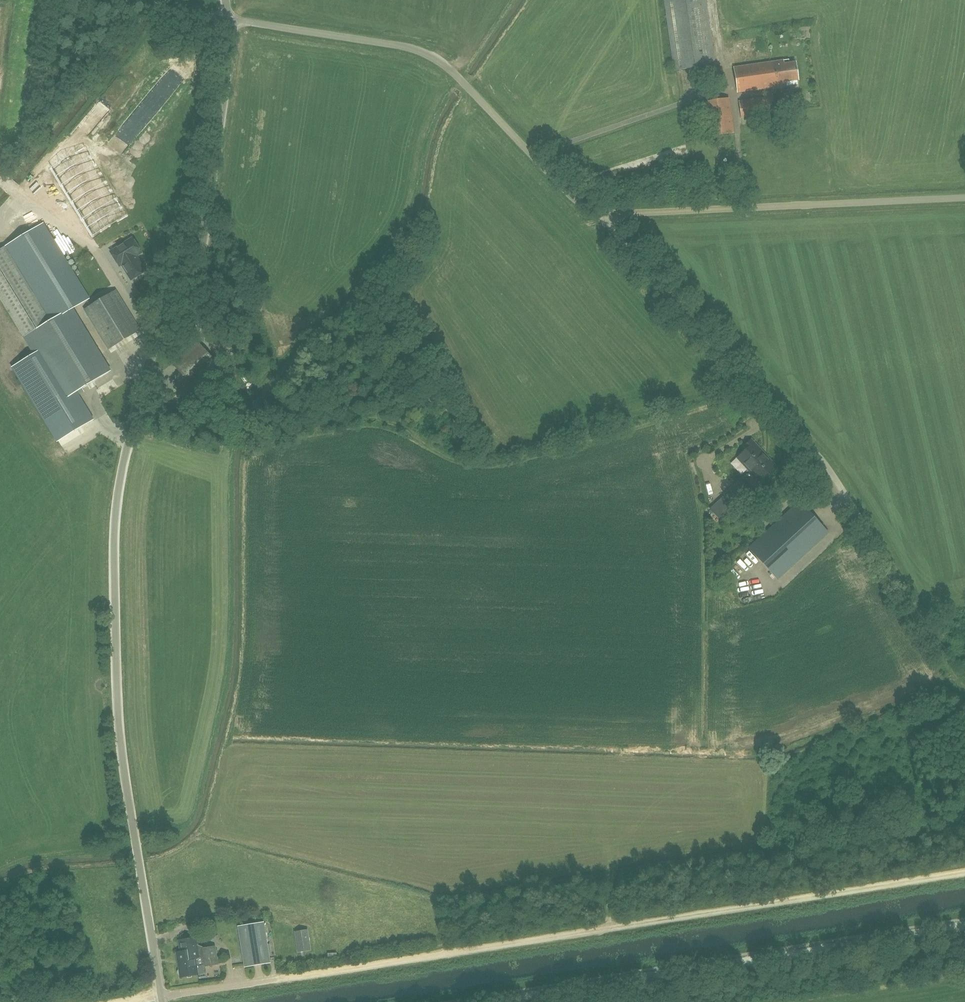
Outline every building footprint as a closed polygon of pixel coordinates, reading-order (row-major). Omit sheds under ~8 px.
[(786,81),(798,80),(796,62),(789,63),(789,60),(734,68),(738,92),(787,85),(786,81)] [(773,97),(740,102),(742,118),(775,114),(773,97)] [(730,99),(704,102),(709,136),(735,133),(730,99)] [(85,147),(51,168),(93,237),(127,216),(85,147)] [(88,299),(43,224),(0,250),(0,294),(36,354),(13,367),(58,441),(93,420),(76,392),(109,372),(71,310),(88,299)] [(111,252),(119,266),(122,265),(131,280),(146,271),(136,256),(141,253),(132,238),(111,252)] [(115,291),(84,310),(109,349),(139,330),(115,291)] [(175,358),(187,347),(178,337),(167,348),(175,358)] [(98,388),(102,397),(120,390),(116,382),(98,388)] [(765,455),(763,456),(759,452),(761,450),(751,440),(744,446),(746,449),(738,457),(759,480),(775,466),(765,455)] [(741,480),(725,494),(734,504),(749,489),(741,480)] [(777,578),(827,532),(800,502),(750,549),(777,578)] [(265,923),(240,927),(246,968),(270,964),(265,923)] [(296,934),(297,939),(299,953),(311,952),(308,932),(296,934)] [(177,954),(198,950),(196,937),(178,941),(181,952),(177,953),(177,954)] [(205,966),(218,964),(216,947),(202,949),(205,966)] [(198,950),(177,954),(180,969),(178,970),(178,972),(178,974),(179,975),(181,975),(182,977),(199,974),(195,957),(199,957),(198,950)]
